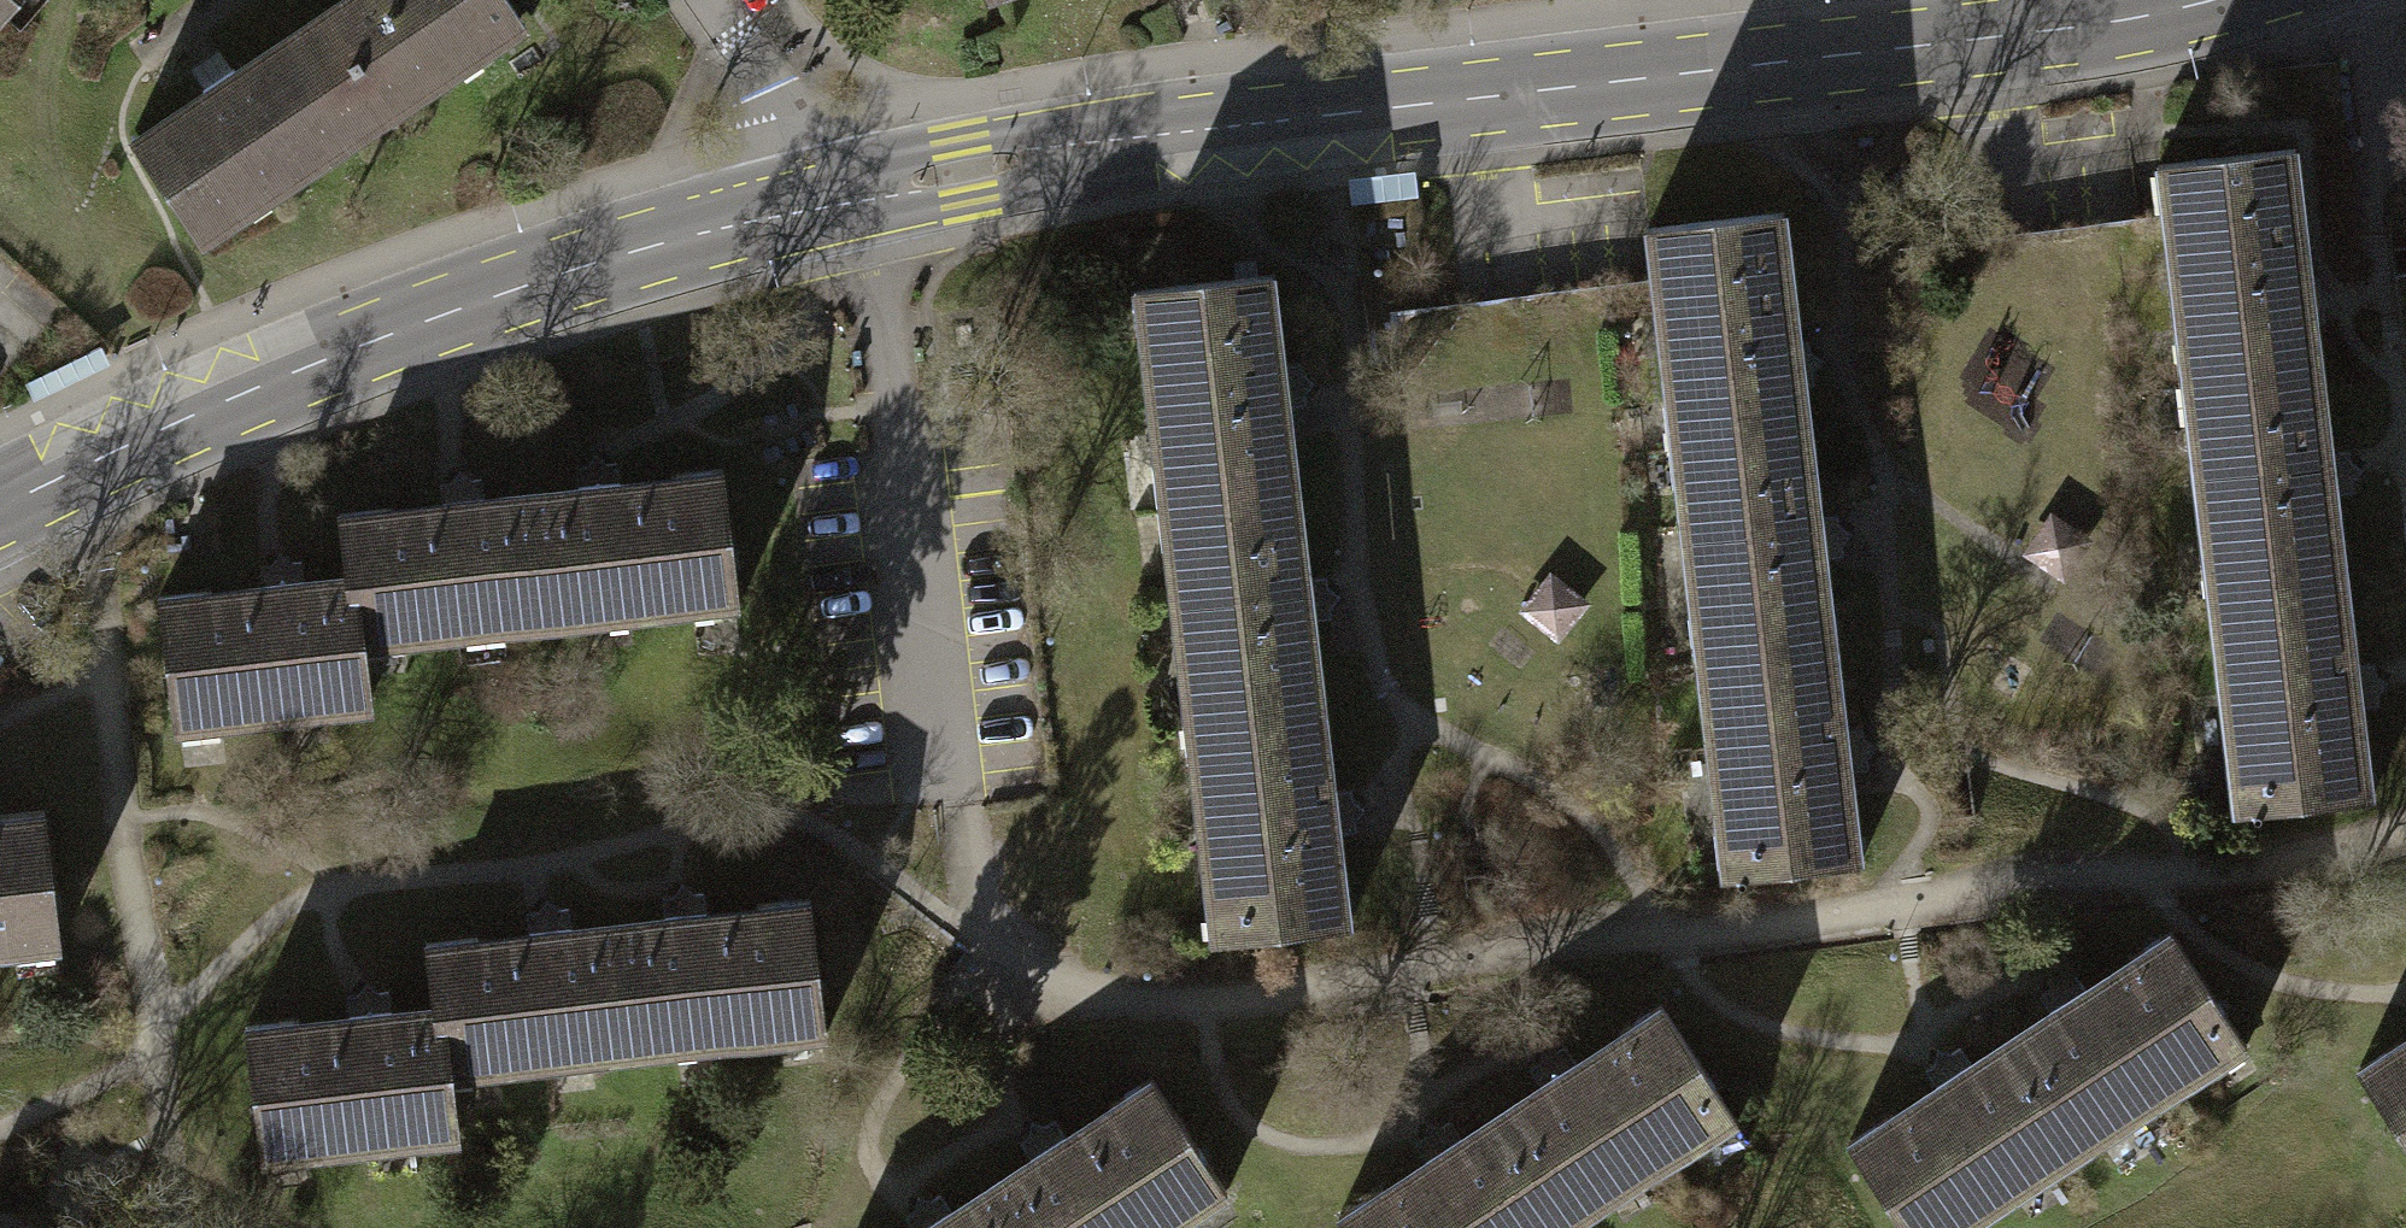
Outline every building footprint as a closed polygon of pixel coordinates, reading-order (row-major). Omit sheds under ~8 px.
[(12,0),(0,0),(0,14),(12,0)] [(287,38),(319,87),(335,77),(364,120),(513,23),(497,0),(346,0),(287,38)] [(185,237),(364,120),(335,77),(319,87),(287,38),(226,78),(222,73),(195,91),(199,98),(126,146),(185,237)] [(2175,341),(2179,381),(2317,365),(2312,321),(2320,320),(2319,308),(2328,296),(2316,285),(2315,274),(2308,275),(2303,237),(2294,238),(2290,201),(2299,200),(2293,144),(2155,160),(2161,213),(2171,212),(2180,291),(2186,339),(2175,341)] [(1663,405),(1668,445),(1805,429),(1800,385),(1809,384),(1807,372),(1816,360),(1805,349),(1803,338),(1796,339),(1792,302),(1782,303),(1778,265),(1787,264),(1781,208),(1643,224),(1649,278),(1659,277),(1668,355),(1674,403),(1663,405)] [(1908,322),(2180,291),(2171,212),(2161,213),(1899,244),(1908,322)] [(1153,465),(1157,506),(1295,490),(1290,446),(1281,446),(1277,405),(1303,402),(1301,392),(1311,380),(1299,370),(1298,361),(1272,363),(1268,326),(1277,325),(1271,269),(1133,285),(1139,338),(1149,337),(1158,416),(1164,464),(1153,465)] [(1396,386),(1668,355),(1659,277),(1649,278),(1387,308),(1396,386)] [(2199,552),(2204,595),(2342,579),(2337,534),(2328,535),(2324,495),(2352,492),(2350,480),(2359,469),(2348,462),(2347,450),(2319,453),(2314,415),(2322,414),(2317,365),(2179,381),(2185,427),(2199,425),(2214,550),(2199,552)] [(1688,616),(1693,660),(1830,644),(1825,598),(1817,599),(1812,559),(1840,556),(1839,544),(1848,533),(1836,526),(1835,514),(1807,517),(1802,479),(1811,478),(1805,429),(1668,445),(1673,491),(1687,489),(1702,614),(1688,616)] [(529,499),(543,615),(582,611),(583,624),(628,618),(626,605),(689,598),(691,611),(733,607),(717,466),(669,472),(670,483),(618,489),(615,462),(607,462),(595,455),(583,465),(572,466),(575,494),(529,499)] [(543,615),(529,499),(481,505),(478,477),(468,478),(456,470),(445,481),(437,482),(440,508),(387,514),(386,506),(342,510),(350,582),(358,650),(402,645),(401,633),(460,626),(462,638),(503,634),(501,620),(543,615)] [(1177,677),(1182,720),(1320,704),(1315,659),(1307,660),(1302,620),(1330,617),(1328,605),(1337,594),(1326,587),(1325,575),(1297,578),(1292,540),(1300,539),(1295,490),(1157,506),(1163,552),(1177,550),(1192,675),(1177,677)] [(2019,545),(2052,572),(2084,534),(2051,507),(2019,545)] [(358,650),(350,582),(301,588),(298,560),(288,561),(278,554),(268,563),(257,564),(260,592),(209,598),(208,588),(157,593),(172,731),(216,726),(215,715),(279,708),(281,719),(323,715),(321,702),(363,697),(358,650)] [(1514,605),(1547,632),(1579,594),(1546,567),(1514,605)] [(2348,626),(2342,579),(2204,595),(2209,637),(2222,635),(2237,767),(2225,769),(2230,812),(2368,796),(2363,747),(2353,748),(2348,708),(2375,705),(2374,695),(2382,683),(2371,675),(2370,663),(2343,666),(2338,627),(2348,626)] [(1836,690),(1830,644),(1693,660),(1697,701),(1710,699),(1726,831),(1713,833),(1718,876),(1856,860),(1851,811),(1841,812),(1837,772),(1863,769),(1862,759),(1870,747),(1859,739),(1858,727),(1831,731),(1826,691),(1836,690)] [(1326,750),(1320,704),(1182,720),(1187,761),(1200,760),(1215,892),(1203,894),(1208,937),(1346,921),(1341,872),(1331,873),(1326,832),(1353,829),(1352,820),(1360,808),(1349,800),(1348,788),(1321,791),(1316,752),(1326,750)] [(7,938),(8,952),(57,946),(41,808),(0,813),(0,938),(7,938)] [(616,928),(630,1044),(670,1039),(672,1054),(715,1049),(713,1032),(775,1025),(777,1039),(823,1034),(807,896),(756,902),(757,911),(703,917),(700,891),(690,892),(680,885),(673,894),(660,896),(663,923),(616,928)] [(436,1009),(445,1079),(490,1073),(488,1060),(545,1053),(547,1068),(590,1063),(588,1049),(630,1044),(616,928),(567,934),(564,908),(553,910),(544,901),(534,912),(525,913),(528,939),(475,945),(474,935),(428,940),(436,1009)] [(2011,1044),(2076,1141),(2110,1118),(2118,1130),(2154,1107),(2145,1093),(2197,1058),(2205,1070),(2243,1044),(2166,929),(2124,957),(2129,964),(2084,995),(2069,973),(2060,978),(2048,976),(2046,988),(2035,995),(2051,1018),(2011,1044)] [(445,1079),(436,1009),(388,1014),(385,990),(373,991),(364,983),(355,993),(345,994),(348,1023),(296,1029),(295,1018),(246,1024),(262,1162),(303,1157),(301,1145),(365,1137),(367,1151),(411,1146),(410,1131),(450,1126),(445,1079)] [(1500,1117),(1564,1214),(1598,1192),(1606,1204),(1642,1180),(1633,1166),(1685,1132),(1693,1144),(1731,1118),(1655,1003),(1612,1031),(1617,1038),(1572,1068),(1557,1046),(1549,1052),(1537,1050),(1534,1061),(1524,1068),(1539,1091),(1500,1117)] [(2405,1138),(2405,1045),(2400,1049),(2395,1040),(2357,1065),(2395,1122),(2405,1138)] [(1909,1227),(1963,1227),(1958,1219),(2005,1188),(2013,1200),(2049,1176),(2041,1164),(2076,1141),(2011,1044),(1970,1071),(1956,1050),(1947,1056),(1934,1053),(1930,1067),(1923,1072),(1938,1094),(1893,1124),(1887,1115),(1850,1140),(1888,1197),(1909,1227)] [(1016,1227),(1144,1227),(1176,1207),(1184,1219),(1223,1194),(1148,1078),(1105,1105),(1110,1112),(1064,1142),(1050,1120),(1041,1125),(1029,1123),(1027,1134),(1016,1141),(1031,1164),(991,1190),(1016,1227)] [(1564,1214),(1500,1117),(1458,1144),(1444,1122),(1435,1129),(1422,1125),(1418,1140),(1411,1144),(1426,1166),(1381,1196),(1375,1187),(1337,1212),(1348,1227),(1543,1227),(1564,1214)] [(991,1190),(949,1216),(935,1194),(926,1200),(914,1197),(909,1211),(902,1216),(910,1227),(1016,1227),(991,1190)]
